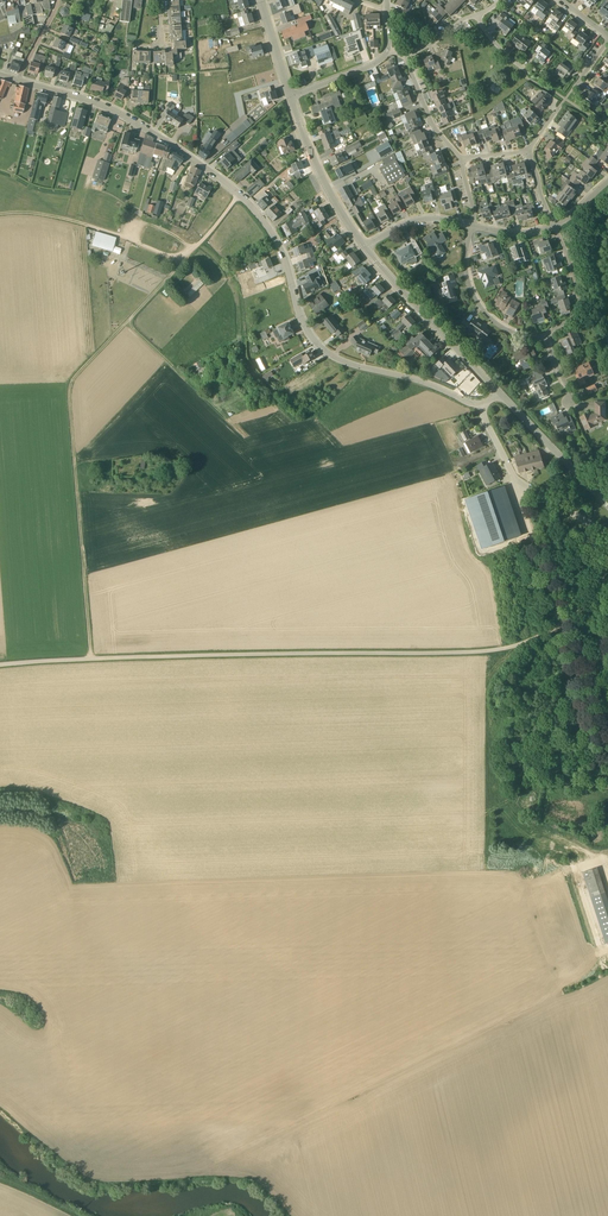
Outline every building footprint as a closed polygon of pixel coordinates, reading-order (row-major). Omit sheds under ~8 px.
[(6,2),(5,2),(5,9),(6,15),(7,17),(9,25),(17,24),(16,23),(21,22),(20,19),(18,7),(17,6),(16,6),(16,7),(14,7),(13,3),(16,2),(16,1),(17,1),(17,0),(5,0),(6,2)] [(23,17),(26,17),(32,15),(40,13),(42,13),(40,2),(31,4),(31,0),(24,0),(25,4),(19,6),(21,18),(23,17)] [(41,2),(42,7),(50,9),(49,2),(52,2),(52,0),(41,0),(41,2)] [(122,6),(120,22),(129,23),(131,8),(141,10),(142,0),(122,0),(122,6)] [(239,1),(239,0),(234,0),(234,2),(231,4),(232,9),(236,8),(236,7),(240,6),(241,10),(249,8),(247,0),(243,0),(239,1)] [(295,5),(294,0),(280,0),(276,1),(279,10),(286,7),(287,9),(295,5)] [(349,0),(338,0),(336,4),(334,8),(343,12),(349,15),(350,11),(351,11),(355,3),(349,0)] [(401,0),(399,0),(396,5),(402,8),(400,11),(407,15),(410,9),(407,7),(409,4),(401,0)] [(456,13),(457,12),(456,10),(459,8),(451,0),(448,0),(450,2),(447,5),(456,13)] [(517,1),(524,6),(528,9),(530,6),(536,0),(518,0),(517,1)] [(541,0),(540,0),(535,8),(538,10),(536,14),(543,19),(548,13),(544,10),(548,6),(541,0)] [(438,4),(447,13),(450,16),(453,13),(454,15),(456,13),(447,5),(445,7),(440,2),(438,4)] [(606,3),(599,13),(603,16),(607,19),(606,20),(607,22),(607,4),(606,3)] [(66,4),(65,8),(64,8),(63,8),(62,8),(61,9),(61,10),(60,10),(60,11),(60,12),(60,13),(60,14),(61,14),(61,15),(62,16),(63,16),(62,20),(63,20),(64,20),(65,20),(66,20),(67,20),(68,19),(69,19),(70,18),(70,17),(71,17),(71,16),(72,15),(72,14),(72,13),(72,12),(72,11),(72,10),(72,9),(71,8),(71,7),(70,7),(70,6),(69,6),(68,5),(67,4),(66,4)] [(301,12),(299,4),(295,6),(295,5),(287,9),(286,10),(288,9),(289,13),(281,16),(284,24),(296,20),(294,15),(301,12)] [(435,11),(444,19),(446,18),(444,16),(447,13),(438,4),(436,6),(438,8),(435,11)] [(563,16),(555,10),(550,18),(549,18),(552,20),(549,25),(557,31),(563,23),(562,25),(558,22),(560,21),(563,16)] [(251,14),(249,14),(247,11),(237,14),(241,27),(254,23),(251,14)] [(435,11),(433,13),(430,11),(429,12),(432,16),(438,22),(441,19),(443,21),(444,19),(435,11)] [(334,21),(333,21),(329,13),(325,16),(329,24),(334,21)] [(510,24),(512,22),(509,19),(509,18),(502,13),(497,20),(501,22),(498,26),(503,31),(502,32),(507,36),(513,27),(510,24)] [(91,16),(83,14),(81,20),(89,22),(91,16)] [(361,23),(358,14),(353,15),(354,20),(357,30),(357,29),(358,30),(362,29),(361,23)] [(299,24),(282,31),(285,40),(309,30),(306,22),(312,20),(310,15),(297,20),(299,24)] [(573,31),(577,26),(569,20),(564,27),(569,31),(565,35),(572,40),(577,33),(573,31)] [(336,36),(341,35),(334,21),(329,24),(336,36)] [(78,30),(73,28),(73,29),(64,25),(60,33),(69,37),(71,34),(76,36),(78,30)] [(154,51),(153,51),(154,64),(165,63),(165,66),(173,65),(173,59),(182,58),(181,50),(187,49),(186,42),(183,42),(182,42),(181,36),(186,36),(186,30),(182,31),(182,25),(181,25),(169,26),(171,43),(173,43),(174,50),(172,50),(172,52),(165,53),(165,50),(163,50),(154,51)] [(102,28),(103,27),(100,26),(97,32),(109,37),(111,31),(102,28)] [(16,40),(20,29),(11,35),(0,38),(0,45),(16,40)] [(239,29),(231,31),(225,32),(227,37),(240,34),(239,29)] [(350,36),(345,38),(349,50),(347,51),(349,57),(354,55),(354,54),(360,52),(356,41),(363,38),(360,30),(349,34),(350,36)] [(322,41),(332,37),(330,32),(320,36),(322,41)] [(585,43),(589,38),(581,32),(576,40),(580,44),(578,47),(585,52),(589,46),(585,43)] [(531,43),(523,36),(522,37),(518,35),(511,44),(518,49),(519,48),(525,52),(531,43)] [(70,45),(65,43),(56,39),(53,47),(62,51),(64,52),(62,57),(68,60),(71,54),(66,52),(70,45)] [(545,50),(548,47),(542,42),(536,51),(539,54),(536,58),(540,61),(539,62),(543,65),(545,62),(544,61),(547,57),(550,59),(553,56),(550,54),(545,50)] [(116,47),(111,45),(108,51),(113,54),(116,47)] [(237,45),(225,49),(227,54),(239,50),(237,45)] [(256,49),(255,46),(246,48),(247,52),(251,51),(251,52),(252,51),(254,58),(258,56),(258,57),(260,56),(264,55),(261,46),(261,48),(256,49)] [(320,66),(333,61),(327,46),(314,50),(318,61),(320,66)] [(437,59),(438,62),(442,61),(446,62),(445,64),(449,66),(450,61),(454,62),(456,59),(451,57),(452,53),(445,50),(444,52),(442,52),(435,54),(437,59)] [(308,60),(305,51),(294,54),(297,64),(300,63),(302,67),(308,66),(306,61),(308,60)] [(46,57),(41,56),(35,54),(32,63),(31,62),(29,71),(37,74),(39,66),(43,67),(46,57)] [(21,64),(23,65),(24,60),(21,58),(19,58),(15,56),(13,61),(12,61),(9,71),(18,73),(21,64)] [(441,68),(438,62),(437,59),(433,60),(432,56),(423,59),(427,69),(433,67),(435,70),(441,68)] [(99,74),(103,65),(99,63),(95,72),(99,74)] [(575,69),(569,65),(567,68),(561,63),(555,72),(563,79),(567,74),(569,76),(575,69)] [(401,74),(400,74),(403,73),(401,69),(399,70),(397,66),(395,67),(387,70),(389,74),(379,78),(378,74),(374,76),(376,81),(377,83),(401,74)] [(55,69),(46,67),(44,76),(52,78),(55,69)] [(70,73),(61,71),(59,80),(67,83),(70,73)] [(89,75),(76,71),(73,84),(82,87),(84,80),(87,81),(89,75)] [(405,77),(402,78),(401,74),(377,83),(377,84),(391,79),(393,85),(391,86),(393,90),(400,87),(399,83),(406,81),(405,77)] [(110,82),(106,81),(105,84),(101,83),(102,79),(97,77),(96,81),(91,80),(89,89),(102,93),(103,90),(107,92),(110,82)] [(125,92),(122,90),(124,86),(128,86),(129,80),(129,79),(129,78),(122,78),(119,84),(120,84),(117,91),(114,96),(121,100),(125,92)] [(606,79),(604,82),(599,78),(594,84),(596,86),(599,88),(603,91),(606,87),(607,89),(607,81),(606,79)] [(1,80),(0,82),(0,99),(1,99),(8,82),(1,80)] [(29,89),(16,85),(15,91),(17,92),(14,104),(12,111),(23,114),(29,89)] [(402,90),(400,87),(393,90),(394,94),(397,93),(399,100),(409,96),(408,92),(410,91),(409,87),(402,90)] [(277,99),(275,90),(272,91),(268,92),(267,88),(259,90),(262,99),(264,106),(269,104),(268,102),(277,99)] [(435,103),(445,99),(446,99),(443,93),(446,92),(444,88),(436,91),(436,90),(434,91),(429,93),(432,100),(434,99),(435,103)] [(591,91),(590,90),(588,92),(589,93),(585,98),(589,101),(593,104),(596,100),(602,104),(606,98),(603,96),(597,91),(594,89),(593,88),(591,91)] [(335,113),(333,114),(332,110),(337,109),(337,110),(342,108),(338,97),(341,95),(340,90),(323,97),(325,101),(332,98),(333,102),(326,104),(312,109),(312,108),(314,114),(321,111),(322,115),(322,116),(325,125),(330,123),(330,124),(332,123),(338,121),(335,113)] [(551,96),(542,90),(540,93),(533,101),(537,105),(536,106),(541,111),(547,105),(545,103),(551,96)] [(30,119),(27,130),(34,132),(40,112),(41,106),(43,106),(44,107),(47,96),(38,93),(36,101),(35,101),(34,104),(30,119)] [(409,96),(399,100),(402,107),(413,103),(411,100),(414,99),(412,95),(409,96)] [(67,113),(58,111),(61,99),(54,97),(42,144),(48,145),(51,146),(56,124),(64,127),(67,113)] [(441,113),(456,107),(454,102),(447,104),(445,99),(435,103),(438,110),(440,109),(441,113)] [(174,109),(176,107),(170,102),(167,107),(171,109),(165,119),(172,123),(179,112),(174,109)] [(502,102),(493,108),(495,113),(505,109),(502,102)] [(452,116),(454,115),(452,112),(457,110),(456,107),(441,113),(443,117),(441,118),(444,125),(454,121),(452,116)] [(72,124),(73,124),(82,127),(81,130),(81,131),(87,111),(76,108),(71,127),(71,128),(72,124)] [(539,118),(529,109),(527,112),(525,109),(524,109),(521,112),(521,114),(523,116),(527,119),(526,120),(530,124),(532,122),(535,124),(537,122),(536,121),(539,118)] [(404,115),(405,115),(403,116),(401,117),(404,124),(408,123),(408,122),(417,119),(420,118),(417,110),(404,115)] [(182,119),(177,115),(172,123),(179,128),(184,121),(189,125),(194,118),(189,114),(188,115),(186,113),(182,119)] [(557,132),(566,138),(578,121),(568,113),(559,125),(561,127),(563,128),(559,133),(558,131),(557,132)] [(94,124),(92,131),(95,132),(96,128),(107,133),(109,130),(107,129),(111,119),(98,114),(94,124)] [(512,128),(516,139),(522,136),(519,130),(524,129),(520,117),(509,121),(510,122),(512,128)] [(408,122),(408,123),(404,124),(407,131),(408,130),(410,134),(419,130),(418,127),(423,125),(421,122),(419,123),(417,119),(408,122)] [(243,123),(248,129),(252,125),(251,124),(247,120),(243,123)] [(510,122),(508,122),(505,123),(504,124),(504,125),(501,126),(504,136),(507,144),(511,142),(510,141),(516,139),(512,128),(510,122)] [(490,132),(492,140),(493,143),(499,141),(498,136),(501,135),(498,127),(495,128),(494,125),(488,127),(490,132)] [(478,132),(480,138),(484,136),(486,142),(492,140),(490,132),(488,127),(482,129),(482,130),(478,132)] [(341,137),(339,134),(338,129),(329,132),(321,136),(324,143),(332,140),(336,139),(341,137)] [(221,134),(215,130),(203,148),(204,148),(199,156),(205,160),(211,152),(210,151),(221,134)] [(382,140),(384,144),(388,142),(389,141),(384,130),(377,134),(380,141),(382,140)] [(414,145),(418,144),(429,139),(428,138),(427,138),(424,133),(422,134),(420,130),(419,130),(410,134),(414,145)] [(130,134),(125,132),(125,133),(124,133),(121,144),(131,147),(130,151),(136,153),(137,149),(139,141),(134,139),(135,136),(134,136),(132,135),(130,134)] [(231,143),(237,138),(232,132),(227,137),(231,143)] [(480,138),(478,132),(473,134),(467,136),(470,144),(471,147),(477,144),(475,140),(480,138)] [(152,145),(152,143),(154,139),(146,133),(137,165),(144,167),(150,145),(152,145)] [(467,136),(466,134),(460,136),(460,134),(456,135),(459,141),(462,140),(464,146),(470,144),(467,136)] [(293,144),(291,145),(288,138),(279,141),(284,154),(295,150),(293,144)] [(429,147),(430,147),(428,141),(429,141),(429,139),(418,144),(414,145),(418,156),(423,155),(430,151),(429,147)] [(332,140),(324,143),(326,151),(335,147),(334,144),(332,140)] [(564,146),(557,140),(555,144),(551,141),(545,149),(549,158),(548,159),(555,156),(554,153),(557,148),(561,151),(564,146)] [(241,145),(237,141),(224,151),(227,155),(226,156),(227,157),(226,158),(221,162),(228,170),(232,166),(233,167),(238,163),(236,160),(239,156),(234,151),(241,145)] [(348,153),(362,146),(359,141),(353,144),(345,149),(347,154),(348,153)] [(388,142),(384,144),(376,149),(381,158),(394,151),(388,142)] [(152,143),(152,145),(150,145),(144,167),(149,169),(149,168),(151,162),(152,157),(157,159),(158,158),(160,159),(161,157),(164,147),(152,143)] [(165,162),(163,166),(167,168),(173,152),(169,150),(170,149),(164,147),(161,157),(166,159),(165,162)] [(440,152),(435,154),(433,150),(430,151),(423,155),(424,159),(427,158),(429,161),(432,160),(434,163),(443,159),(440,152)] [(594,158),(598,160),(603,152),(600,150),(594,158)] [(109,162),(112,154),(105,152),(103,160),(109,162)] [(177,166),(179,167),(184,159),(173,152),(167,168),(174,171),(177,166)] [(605,152),(600,159),(607,165),(607,155),(605,152)] [(348,160),(345,153),(341,154),(341,153),(330,159),(334,167),(348,160)] [(395,160),(397,159),(394,154),(382,160),(385,166),(379,169),(389,186),(405,176),(395,160)] [(583,173),(590,177),(590,178),(591,179),(597,172),(592,169),(596,164),(589,160),(587,158),(581,154),(577,158),(584,163),(582,166),(586,169),(583,172),(583,173)] [(443,159),(434,163),(436,167),(432,169),(434,175),(449,170),(449,169),(442,172),(441,169),(446,166),(443,159)] [(110,164),(98,160),(92,177),(104,181),(110,164)] [(260,169),(252,160),(233,176),(239,182),(251,172),(253,175),(260,169)] [(300,162),(292,165),(294,169),(289,171),(291,175),(295,173),(303,169),(300,162)] [(340,179),(348,175),(347,175),(355,171),(351,163),(348,164),(348,163),(342,166),(343,167),(336,171),(340,179)] [(511,175),(507,176),(503,163),(497,165),(500,176),(501,180),(507,178),(508,182),(509,184),(513,183),(511,175)] [(530,170),(526,171),(524,163),(518,165),(521,175),(522,178),(522,180),(528,178),(528,179),(532,177),(530,170)] [(486,177),(483,165),(476,166),(480,180),(481,184),(487,182),(488,184),(492,183),(490,176),(486,177)] [(492,183),(495,182),(494,178),(500,176),(497,165),(491,167),(493,175),(490,176),(492,183)] [(518,165),(512,166),(514,174),(511,175),(513,183),(513,185),(523,182),(522,180),(522,178),(521,175),(518,165)] [(480,180),(476,166),(470,168),(473,176),(469,177),(468,174),(471,184),(475,183),(474,182),(480,180)] [(192,190),(201,171),(193,167),(184,186),(192,190)] [(590,177),(583,173),(583,172),(582,171),(581,171),(578,169),(576,173),(575,172),(569,180),(571,182),(577,186),(580,182),(585,185),(590,178),(590,177)] [(569,180),(564,177),(562,180),(569,185),(571,182),(569,180)] [(370,180),(362,185),(365,190),(373,186),(370,180)] [(290,181),(286,184),(291,190),(294,186),(290,181)] [(261,188),(257,183),(246,192),(247,193),(251,197),(259,190),(261,188)] [(212,188),(207,186),(206,187),(200,184),(195,193),(206,199),(206,198),(210,192),(209,192),(212,188)] [(347,186),(339,190),(345,201),(353,197),(358,194),(352,184),(347,186)] [(433,184),(425,186),(426,191),(422,192),(425,203),(433,201),(432,197),(432,195),(435,194),(433,184)] [(568,186),(563,193),(562,193),(572,200),(577,193),(568,186)] [(416,198),(416,197),(411,187),(403,192),(405,196),(402,198),(407,207),(415,203),(413,200),(411,197),(415,196),(416,198)] [(449,193),(440,195),(443,205),(444,204),(446,210),(453,208),(451,204),(451,202),(457,201),(457,202),(458,202),(454,189),(448,191),(449,193)] [(267,207),(270,210),(274,206),(278,203),(273,199),(270,202),(266,198),(268,196),(265,192),(257,200),(260,202),(258,204),(264,211),(267,207)] [(561,192),(556,199),(557,200),(565,206),(570,199),(572,200),(562,193),(563,193),(561,192)] [(403,205),(398,196),(391,200),(393,204),(389,206),(394,215),(401,210),(399,207),(403,205)] [(556,201),(549,196),(548,198),(549,201),(554,204),(556,201)] [(352,207),(354,211),(361,206),(364,205),(360,198),(355,200),(353,197),(345,201),(350,209),(352,207)] [(157,201),(155,207),(153,214),(158,215),(159,216),(163,203),(157,201)] [(507,207),(500,209),(501,211),(503,219),(507,218),(506,216),(510,216),(509,210),(512,209),(510,202),(506,203),(507,205),(507,207)] [(530,205),(531,209),(524,211),(526,220),(534,218),(532,212),(536,211),(533,204),(530,205)] [(389,211),(385,205),(378,209),(374,211),(377,215),(382,224),(389,220),(385,213),(389,211)] [(488,208),(488,205),(481,207),(480,206),(477,207),(479,214),(482,213),(484,219),(491,217),(490,211),(489,208),(488,208)] [(266,213),(274,221),(282,214),(274,206),(266,213)] [(361,206),(354,211),(356,215),(364,211),(361,206)] [(293,210),(290,207),(285,212),(288,215),(293,210)] [(322,207),(317,210),(316,207),(309,211),(311,214),(313,213),(316,218),(326,212),(322,207)] [(524,211),(523,210),(516,212),(518,220),(524,219),(525,220),(526,220),(524,211)] [(303,211),(298,214),(301,220),(295,223),(297,227),(302,225),(304,226),(301,230),(304,233),(308,228),(307,226),(309,224),(308,222),(309,222),(303,211)] [(503,219),(501,211),(493,212),(496,221),(503,219)] [(326,212),(316,218),(320,223),(318,224),(319,227),(326,224),(324,221),(329,218),(326,212)] [(369,220),(365,222),(363,223),(368,232),(376,227),(374,224),(377,222),(373,214),(368,217),(369,220)] [(293,225),(291,221),(282,226),(287,237),(297,232),(295,229),(297,227),(295,223),(293,225)] [(116,244),(114,244),(116,238),(96,232),(92,246),(112,252),(113,248),(114,248),(116,244)] [(434,232),(425,238),(431,249),(434,248),(437,254),(436,254),(438,258),(440,258),(443,256),(444,254),(446,253),(441,244),(447,241),(442,233),(436,236),(434,232)] [(335,236),(326,242),(331,249),(335,246),(337,249),(345,242),(340,236),(336,239),(335,236)] [(548,241),(545,242),(543,239),(534,242),(536,248),(539,247),(541,254),(546,252),(551,250),(548,241)] [(422,254),(420,250),(420,249),(420,248),(419,247),(418,246),(415,240),(406,245),(404,243),(404,244),(403,245),(402,246),(401,247),(399,248),(394,251),(396,253),(402,264),(407,261),(407,263),(408,264),(409,264),(410,265),(411,265),(412,265),(413,265),(414,265),(415,264),(416,263),(416,262),(417,261),(417,260),(416,259),(416,258),(422,254)] [(496,249),(495,249),(492,243),(485,245),(484,242),(478,245),(481,254),(485,253),(488,259),(498,255),(496,249)] [(303,246),(293,249),(296,257),(307,254),(308,256),(314,254),(311,248),(305,250),(303,246)] [(526,253),(524,247),(519,249),(518,246),(510,248),(512,254),(514,261),(519,259),(521,263),(529,260),(526,253)] [(346,259),(348,261),(345,264),(349,270),(353,267),(360,262),(353,253),(351,254),(347,250),(342,254),(340,251),(342,250),(342,249),(337,253),(332,256),(339,264),(342,262),(346,259)] [(309,263),(316,261),(314,254),(308,256),(309,259),(298,263),(301,271),(311,268),(309,263)] [(561,263),(560,264),(557,256),(543,261),(544,265),(548,264),(551,272),(563,268),(561,263)] [(270,259),(262,262),(260,263),(259,263),(256,264),(258,269),(262,268),(261,266),(263,265),(265,270),(273,267),(270,259)] [(371,275),(365,268),(363,266),(354,271),(352,272),(356,277),(358,275),(359,274),(360,276),(358,278),(364,285),(370,280),(368,278),(371,275)] [(495,266),(478,272),(480,277),(482,276),(483,281),(483,283),(484,283),(485,286),(490,285),(490,286),(494,285),(495,286),(500,284),(499,282),(499,280),(497,278),(493,280),(492,277),(498,275),(495,266)] [(320,288),(316,279),(315,279),(313,273),(305,277),(308,283),(302,286),(307,295),(320,288)] [(457,287),(456,282),(451,284),(450,281),(455,279),(453,274),(453,275),(444,278),(445,281),(445,282),(440,284),(442,289),(439,290),(441,298),(447,296),(449,303),(458,300),(454,288),(457,287)] [(560,277),(551,280),(555,291),(557,297),(565,294),(563,291),(567,289),(565,282),(563,283),(560,277)] [(336,281),(335,282),(330,285),(335,292),(340,288),(336,281)] [(425,285),(422,281),(419,282),(417,283),(415,283),(413,285),(418,290),(425,285)] [(201,287),(197,282),(186,292),(190,297),(201,287)] [(385,291),(378,283),(372,289),(371,287),(370,286),(363,291),(370,300),(377,294),(378,296),(385,291)] [(503,291),(501,293),(499,297),(497,296),(495,300),(497,301),(495,304),(500,307),(501,305),(505,308),(504,309),(505,308),(506,307),(509,309),(508,310),(506,314),(513,318),(513,317),(512,317),(520,304),(510,299),(510,298),(504,295),(506,292),(503,291)] [(329,305),(320,294),(314,299),(315,301),(309,305),(317,315),(322,311),(329,305)] [(555,298),(552,299),(553,304),(557,302),(558,302),(562,313),(570,311),(569,306),(570,305),(567,298),(566,299),(565,294),(557,297),(555,298)] [(389,295),(382,302),(380,299),(374,304),(379,309),(383,306),(387,310),(390,308),(395,302),(389,295)] [(533,315),(531,316),(534,323),(539,322),(539,323),(544,321),(544,320),(545,319),(543,314),(547,313),(546,310),(545,309),(548,307),(549,309),(546,300),(546,299),(540,301),(540,302),(541,305),(536,307),(536,308),(536,309),(532,310),(533,315)] [(391,315),(395,320),(401,314),(397,309),(391,315)] [(406,325),(409,328),(415,323),(408,315),(402,321),(403,322),(396,328),(399,331),(406,325)] [(327,319),(323,323),(328,328),(333,334),(335,332),(338,336),(344,331),(334,318),(330,322),(327,319)] [(461,322),(456,319),(452,326),(456,328),(461,322)] [(364,320),(356,325),(361,332),(369,326),(364,320)] [(490,332),(474,320),(471,325),(465,321),(461,325),(460,326),(470,334),(473,330),(477,334),(484,339),(483,340),(488,344),(492,340),(487,336),(490,332)] [(277,329),(273,331),(276,338),(277,338),(280,343),(284,341),(285,342),(290,339),(288,337),(294,334),(293,333),(293,331),(292,330),(291,327),(291,326),(290,324),(289,324),(288,323),(277,328),(277,329)] [(260,334),(264,340),(268,338),(265,331),(260,334)] [(576,331),(568,334),(570,338),(561,342),(567,356),(575,353),(573,347),(581,343),(576,331)] [(403,336),(401,332),(394,337),(396,341),(403,336)] [(427,340),(421,334),(415,340),(412,337),(399,349),(408,359),(414,353),(411,349),(415,346),(418,349),(427,340)] [(381,347),(359,338),(357,335),(350,340),(354,346),(356,347),(355,350),(370,356),(372,351),(378,354),(381,347)] [(439,348),(436,344),(433,347),(427,340),(418,349),(428,359),(439,348)] [(537,358),(533,350),(524,354),(523,351),(513,355),(516,362),(518,362),(517,361),(520,360),(524,370),(531,367),(529,362),(537,358)] [(312,352),(304,357),(302,354),(290,361),(295,367),(303,362),(304,365),(306,363),(306,364),(315,358),(312,352)] [(450,359),(446,362),(443,358),(436,365),(440,369),(442,367),(452,377),(459,369),(450,359)] [(588,363),(575,369),(578,375),(576,376),(581,386),(586,384),(583,377),(588,374),(589,378),(594,375),(588,363)] [(440,371),(437,367),(432,376),(441,380),(442,378),(446,382),(449,379),(441,370),(440,371)] [(271,371),(263,375),(265,379),(273,375),(271,371)] [(544,377),(538,380),(536,376),(529,379),(531,383),(532,383),(535,391),(536,390),(540,398),(541,398),(541,399),(548,397),(547,395),(549,395),(545,385),(547,385),(544,377)] [(595,384),(586,388),(589,395),(597,391),(595,384)] [(590,413),(580,418),(586,430),(595,426),(594,425),(605,420),(605,402),(595,403),(595,414),(591,416),(590,413)] [(558,415),(557,415),(552,417),(559,432),(569,428),(571,432),(576,429),(572,419),(568,420),(567,417),(565,418),(562,413),(558,415)] [(483,446),(478,436),(470,440),(469,438),(470,438),(466,431),(461,434),(462,436),(460,438),(460,440),(461,442),(463,444),(466,442),(471,453),(483,446)] [(461,448),(457,450),(461,458),(465,456),(461,448)] [(529,453),(530,458),(532,464),(535,463),(537,469),(544,468),(540,451),(529,453)] [(530,458),(529,453),(524,455),(528,471),(537,469),(535,463),(532,464),(530,458)] [(524,455),(515,457),(520,473),(528,471),(524,455)] [(492,463),(488,465),(486,461),(476,467),(486,486),(500,478),(492,463)] [(502,485),(468,497),(485,547),(519,535),(502,485)] [(605,893),(597,868),(582,872),(591,897),(592,903),(605,944),(607,943),(607,902),(607,898),(605,893)]
